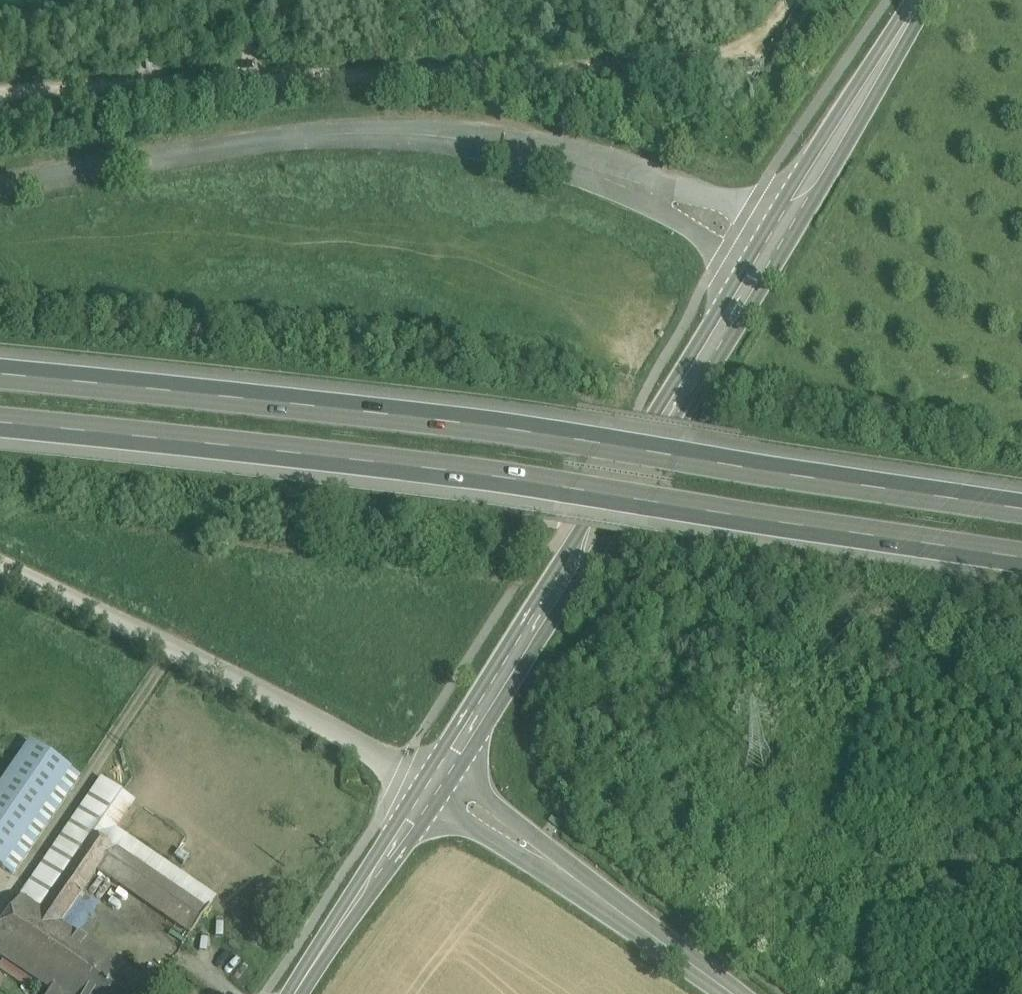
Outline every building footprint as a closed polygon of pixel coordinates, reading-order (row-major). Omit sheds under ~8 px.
[(0,787),(0,867),(13,876),(69,793),(59,787),(70,770),(30,743),(0,787)] [(80,777),(70,770),(59,787),(69,793),(80,777)] [(0,929),(0,958),(50,992),(49,993),(84,993),(108,958),(59,925),(40,912),(91,837),(121,794),(102,781),(0,929)] [(213,900),(112,830),(132,801),(121,794),(91,837),(111,850),(167,889),(177,896),(205,915),(210,907),(209,906),(213,900)] [(91,837),(40,912),(59,925),(97,871),(111,850),(91,837)] [(167,889),(111,850),(97,871),(153,909),(167,889)] [(167,889),(153,909),(163,916),(177,896),(167,889)] [(205,915),(177,896),(163,916),(191,935),(205,915)] [(108,958),(84,993),(151,993),(154,989),(108,958)]
